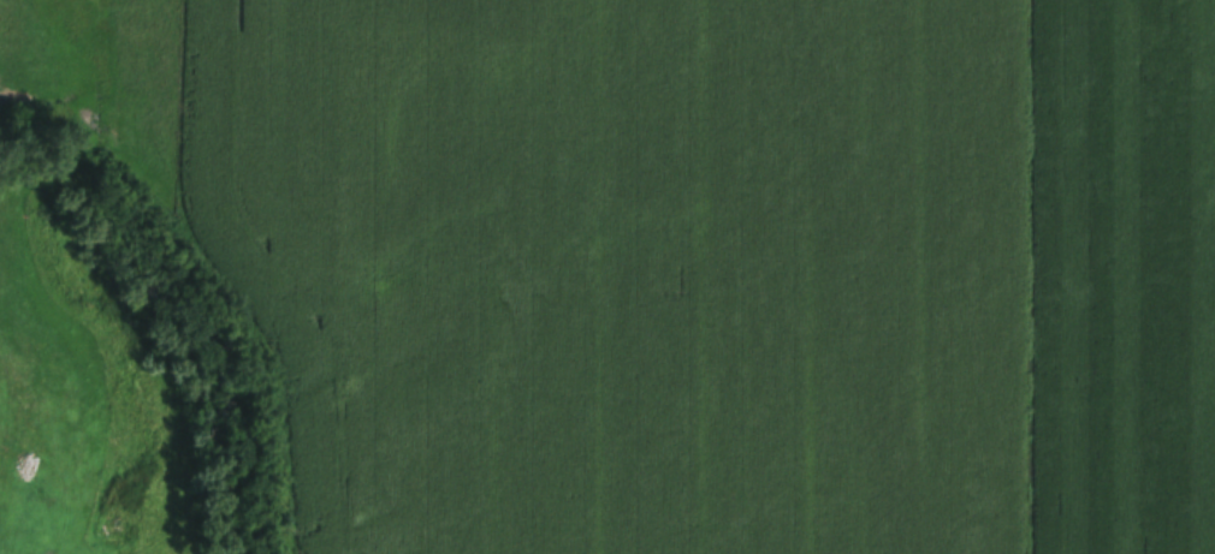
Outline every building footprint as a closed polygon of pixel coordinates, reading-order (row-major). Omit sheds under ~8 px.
[(25,484),(25,460),(0,460),(0,484),(25,484)]
